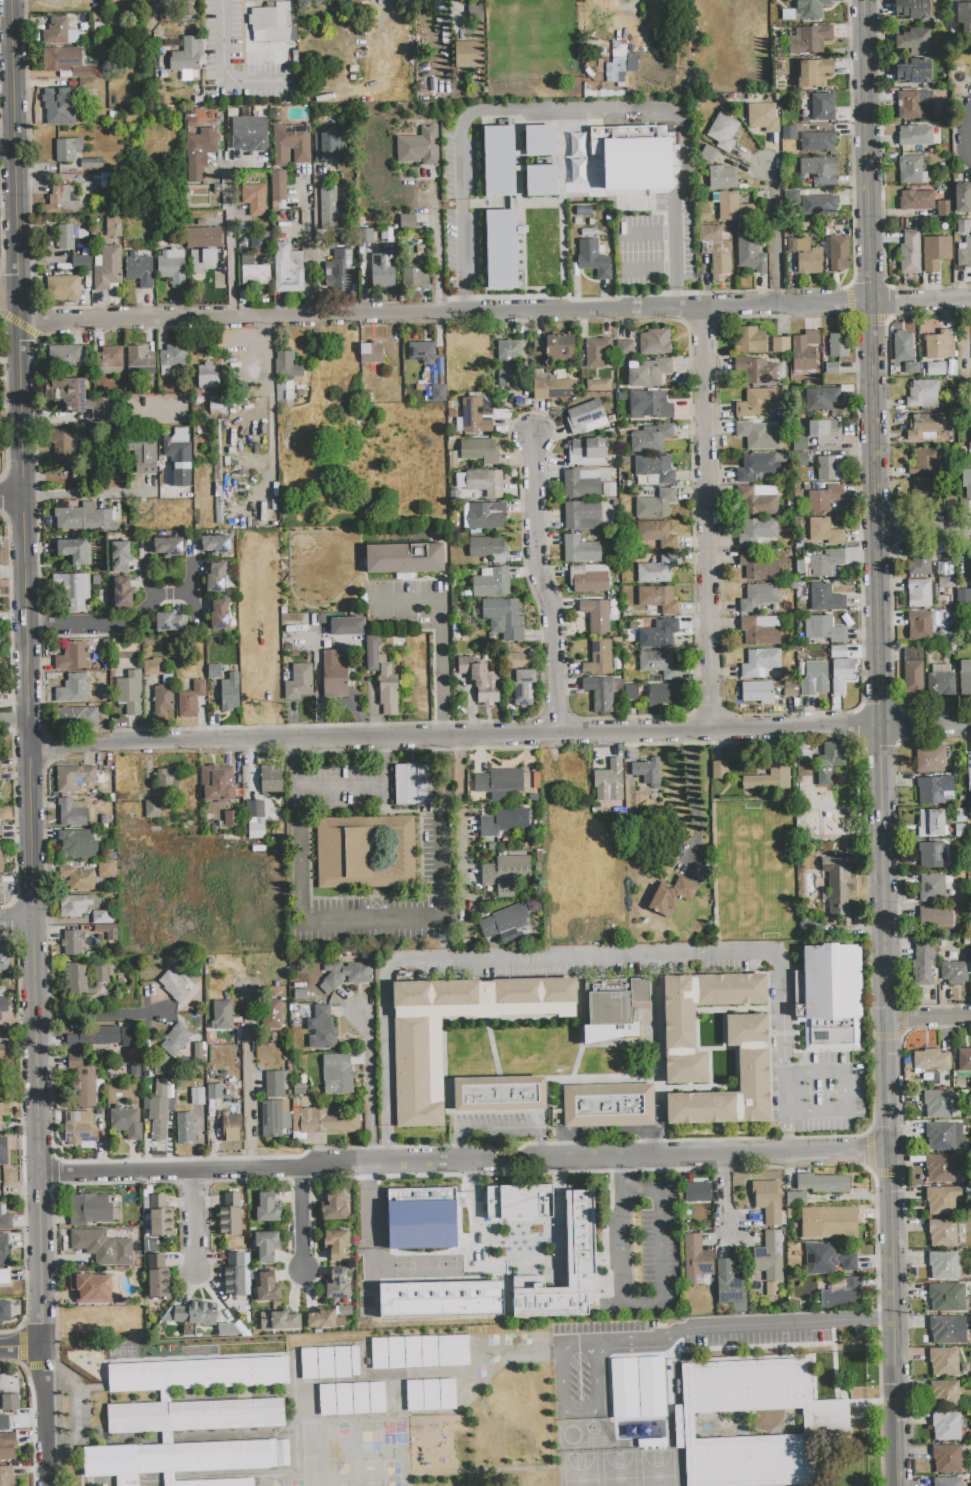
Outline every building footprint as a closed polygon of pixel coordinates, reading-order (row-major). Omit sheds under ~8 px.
[(195,0),(178,0),(177,19),(194,20),(195,0)] [(797,15),(796,0),(833,0),(833,6),(822,6),(822,19),(800,20),(800,15),(797,15)] [(895,18),(895,0),(909,0),(929,0),(929,20),(909,20),(909,17),(895,18)] [(250,42),(296,41),(294,1),(274,1),(274,7),(249,8),(250,42)] [(468,4),(482,3),(482,19),(468,20),(468,4)] [(962,3),(970,3),(970,37),(963,37),(962,3)] [(51,18),(67,17),(67,30),(77,30),(77,43),(43,44),(43,30),(49,30),(48,25),(51,25),(51,18)] [(823,53),(788,54),(788,36),(795,36),(795,29),(801,28),(801,27),(833,26),(833,40),(822,40),(823,53)] [(929,29),(930,54),(903,55),(903,49),(895,49),(895,36),(903,36),(903,33),(909,32),(909,30),(929,29)] [(182,37),(198,36),(198,43),(202,43),(202,57),(198,57),(199,70),(183,70),(170,70),(170,58),(172,57),(171,52),(183,51),(182,37)] [(625,42),(611,41),(610,82),(624,82),(625,42)] [(454,42),(482,42),(482,68),(455,68),(454,42)] [(43,48),(81,47),(82,67),(70,67),(70,71),(43,72),(43,48)] [(929,59),(930,84),(911,84),(911,82),(897,82),(896,65),(910,65),(910,59),(929,59)] [(799,61),(833,60),(833,74),(823,74),(824,87),(798,88),(798,77),(800,77),(799,61)] [(72,68),(95,67),(96,77),(72,77),(72,68)] [(80,78),(98,78),(98,90),(80,90),(80,78)] [(43,88),(77,87),(77,108),(44,109),(43,88)] [(897,92),(932,91),(932,100),(926,101),(926,117),(920,118),(920,119),(898,120),(897,92)] [(811,93),(833,92),(834,121),(811,122),(811,93)] [(748,104),(774,103),(774,118),(778,118),(778,133),(765,133),(765,128),(749,129),(748,104)] [(718,142),(706,135),(719,112),(740,124),(731,139),(736,142),(729,154),(715,146),(718,142)] [(44,113),(57,113),(57,122),(44,122),(44,113)] [(231,118),(266,117),(267,151),(245,152),(245,149),(232,150),(231,118)] [(796,141),(783,141),(782,125),(796,124),(796,141)] [(273,126),(309,125),(310,164),(293,165),(293,149),(289,149),(289,166),(274,167),(273,126)] [(396,137),(421,136),(421,126),(437,126),(438,165),(422,166),(422,159),(420,159),(420,162),(397,162),(396,137)] [(483,127),(514,126),(516,196),(485,197),(483,127)] [(525,126),(556,126),(557,155),(526,156),(525,126)] [(589,127),(589,155),(603,155),(603,190),(671,189),(670,142),(674,142),(674,132),(666,132),(666,126),(589,127)] [(932,126),(932,145),(921,145),(921,152),(903,152),(903,145),(899,146),(898,133),(900,133),(900,127),(932,126)] [(215,128),(199,128),(199,135),(186,134),(185,182),(204,182),(204,153),(215,153),(215,128)] [(314,134),(322,134),(322,128),(338,128),(338,133),(344,133),(345,161),(315,162),(314,134)] [(800,133),(833,132),(834,150),(801,151),(800,133)] [(584,133),(570,133),(569,183),(584,183),(584,133)] [(56,140),(82,139),(82,150),(81,150),(81,153),(75,153),(75,162),(56,162),(56,140)] [(706,144),(718,151),(711,164),(698,157),(706,144)] [(900,184),(899,157),(921,156),(921,177),(927,177),(927,185),(909,186),(909,184),(900,184)] [(799,158),(835,157),(835,185),(814,185),(814,175),(800,176),(799,158)] [(81,159),(101,159),(101,168),(81,169),(81,159)] [(526,166),(557,165),(558,195),(527,196),(526,166)] [(710,189),(709,166),(723,166),(724,169),(737,169),(737,188),(710,189)] [(271,171),(285,171),(286,200),(272,200),(271,171)] [(970,208),(970,212),(955,213),(955,185),(968,184),(969,186),(970,186),(970,208)] [(52,186),(69,185),(69,201),(78,201),(79,214),(44,215),(44,205),(49,205),(48,195),(52,195),(52,186)] [(241,186),(265,185),(265,204),(242,205),(241,186)] [(320,188),(336,187),(337,205),(341,205),(341,221),(337,221),(337,228),(321,228),(320,188)] [(783,206),(797,207),(799,190),(784,189),(783,206)] [(933,191),(934,209),(902,210),(901,191),(914,191),(914,192),(933,191)] [(719,193),(737,192),(737,221),(720,221),(719,193)] [(802,196),(837,195),(837,217),(803,218),(802,196)] [(936,201),(952,201),(953,216),(937,217),(936,201)] [(486,211),(516,210),(518,287),(488,288),(486,211)] [(699,214),(709,213),(709,221),(700,221),(699,214)] [(416,215),(416,230),(400,230),(400,215),(416,215)] [(106,217),(121,217),(122,237),(106,238),(106,217)] [(58,225),(74,225),(75,249),(58,250),(58,225)] [(699,226),(722,225),(722,241),(721,241),(721,253),(729,253),(729,274),(724,275),(724,281),(712,281),(712,254),(710,254),(710,253),(702,253),(701,242),(699,243),(699,226)] [(186,229),(221,228),(221,248),(186,249),(186,229)] [(372,229),(357,228),(357,243),(372,243),(372,229)] [(920,273),(900,274),(899,245),(904,244),(903,231),(919,230),(920,273)] [(737,234),(758,233),(758,254),(766,254),(767,273),(756,273),(756,270),(744,270),(744,266),(738,266),(737,234)] [(826,237),(848,236),(849,270),(830,270),(830,260),(826,260),(826,237)] [(922,237),(951,237),(951,259),(939,260),(939,273),(923,274),(922,237)] [(965,237),(970,237),(970,270),(966,270),(966,266),(957,266),(957,250),(965,250),(965,237)] [(786,239),(810,238),(810,251),(787,252),(786,239)] [(578,239),(598,239),(598,255),(601,254),(601,257),(610,257),(610,280),(596,280),(596,269),(579,269),(578,239)] [(797,254),(811,253),(810,248),(819,248),(819,241),(824,241),(824,263),(820,263),(820,273),(798,274),(797,254)] [(302,252),(303,291),(276,292),(274,243),(289,242),(290,252),(302,252)] [(93,266),(94,266),(94,256),(101,256),(101,246),(120,245),(121,284),(110,284),(110,290),(94,291),(93,266)] [(157,256),(162,256),(162,250),(171,250),(171,248),(176,248),(176,250),(184,250),(185,277),(185,287),(171,287),(171,278),(158,278),(157,256)] [(333,249),(352,248),(353,276),(326,277),(325,263),(330,262),(330,260),(334,260),(333,249)] [(190,250),(217,250),(217,264),(216,264),(216,269),(203,269),(203,274),(191,274),(190,250)] [(125,257),(129,257),(129,251),(137,251),(138,257),(152,257),(153,278),(150,278),(151,288),(140,288),(139,278),(126,279),(125,257)] [(371,254),(393,254),(394,288),(372,289),(371,254)] [(72,256),(90,256),(91,271),(72,271),(72,256)] [(242,266),(270,265),(271,284),(242,285),(242,266)] [(402,269),(411,269),(411,267),(424,266),(424,268),(429,268),(429,286),(403,287),(402,269)] [(46,277),(79,276),(79,300),(47,301),(46,277)] [(757,327),(757,331),(766,331),(767,351),(735,352),(734,327),(757,327)] [(926,359),(925,335),(940,335),(940,330),(955,329),(956,358),(926,359)] [(819,331),(819,344),(806,345),(806,348),(815,347),(815,370),(793,371),(792,336),(804,335),(804,331),(819,331)] [(894,361),(893,334),(896,334),(895,331),(904,331),(905,334),(913,334),(913,360),(894,361)] [(573,332),(574,356),(570,356),(570,361),(547,361),(547,356),(533,357),(533,340),(547,340),(546,333),(573,332)] [(640,355),(639,334),(670,333),(670,354),(640,355)] [(829,334),(848,333),(849,357),(830,358),(829,334)] [(611,337),(611,352),(603,352),(604,368),(586,369),(585,339),(601,339),(601,338),(611,337)] [(772,338),(789,337),(790,353),(772,353),(772,338)] [(384,364),(360,364),(360,344),(371,344),(371,341),(376,341),(376,344),(382,344),(382,353),(384,353),(384,364)] [(497,341),(513,341),(514,387),(499,388),(497,341)] [(616,341),(634,341),(634,357),(616,357),(616,341)] [(408,343),(434,342),(435,361),(409,362),(408,343)] [(82,345),(82,363),(76,363),(76,366),(49,366),(48,346),(82,345)] [(159,352),(166,351),(166,345),(187,345),(187,366),(172,366),(172,375),(161,375),(161,367),(160,367),(159,352)] [(95,353),(101,353),(101,347),(122,346),(123,367),(95,368),(95,353)] [(128,368),(127,347),(148,346),(148,352),(155,352),(155,367),(128,368)] [(276,352),(294,351),(294,361),(292,361),(292,366),(303,365),(303,377),(275,378),(275,360),(277,360),(276,352)] [(645,362),(655,362),(655,359),(672,359),(672,372),(661,373),(661,386),(629,387),(628,367),(645,367),(645,362)] [(778,384),(745,385),(745,364),(748,364),(748,360),(766,359),(766,362),(777,362),(778,384)] [(825,363),(839,362),(839,373),(825,374),(825,363)] [(903,373),(918,373),(918,362),(903,363),(903,373)] [(927,363),(945,363),(945,375),(927,376),(927,363)] [(197,365),(219,365),(219,388),(198,389),(197,365)] [(45,379),(84,378),(85,400),(91,400),(91,398),(116,398),(117,418),(92,419),(92,409),(85,410),(85,412),(54,413),(54,401),(45,401),(45,379)] [(533,380),(571,379),(572,398),(533,399),(533,380)] [(586,380),(611,379),(611,391),(586,391),(586,380)] [(912,381),(939,380),(940,398),(936,398),(936,407),(906,407),(906,397),(910,397),(909,388),(912,388),(912,381)] [(291,381),(275,381),(275,393),(276,393),(276,399),(292,398),(291,381)] [(431,385),(445,384),(446,401),(431,402),(431,385)] [(746,402),(745,389),(778,388),(779,409),(770,409),(771,413),(767,413),(767,414),(752,414),(752,417),(735,418),(734,402),(746,402)] [(805,389),(838,388),(838,402),(832,402),(832,411),(805,412),(805,389)] [(673,419),(657,419),(656,416),(643,416),(644,419),(631,420),(630,417),(629,417),(629,391),(665,390),(666,404),(672,404),(673,419)] [(210,414),(210,397),(227,397),(227,414),(210,414)] [(461,398),(482,397),(482,420),(492,419),(493,431),(456,432),(456,418),(462,418),(461,398)] [(567,411),(598,399),(608,425),(584,434),(584,432),(572,436),(566,418),(569,417),(567,411)] [(912,415),(938,414),(938,433),(935,433),(935,440),(907,441),(906,432),(912,431),(912,428),(909,429),(909,420),(912,420),(912,415)] [(837,428),(841,428),(841,444),(817,445),(816,438),(808,438),(808,421),(837,420),(837,428)] [(780,449),(747,450),(747,436),(735,437),(735,422),(752,422),(752,425),(767,424),(767,428),(779,428),(780,449)] [(673,424),(674,438),(663,438),(663,452),(631,453),(631,433),(643,432),(642,427),(656,426),(656,425),(673,424)] [(173,486),(173,456),(163,456),(163,436),(169,436),(169,438),(174,438),(174,428),(188,428),(189,443),(190,443),(192,486),(173,486)] [(72,429),(73,461),(54,461),(53,444),(48,444),(48,430),(72,429)] [(806,437),(792,436),(792,450),(797,450),(796,465),(805,465),(806,437)] [(157,473),(137,473),(136,469),(131,469),(131,463),(129,463),(128,445),(146,444),(146,438),(156,438),(157,473)] [(460,440),(494,439),(494,446),(497,446),(498,465),(483,465),(483,460),(460,460),(460,440)] [(572,439),(605,439),(606,459),(600,459),(601,464),(569,465),(568,447),(572,447),(572,439)] [(913,449),(936,448),(937,476),(914,476),(913,449)] [(736,483),(736,469),(743,469),(743,454),(786,453),(786,473),(753,474),(754,483),(736,483)] [(671,470),(674,470),(675,484),(648,485),(647,475),(635,476),(634,457),(671,456),(671,470)] [(817,457),(843,456),(844,481),(817,481),(817,457)] [(563,470),(599,469),(600,498),(564,499),(563,470)] [(961,469),(970,469),(970,487),(961,487),(961,469)] [(466,471),(501,470),(502,498),(486,499),(486,491),(466,491),(466,471)] [(931,494),(931,482),(912,481),(912,493),(931,494)] [(603,483),(616,482),(616,496),(603,497),(603,483)] [(808,491),(826,490),(826,486),(843,485),(844,502),(829,503),(829,512),(808,513),(808,491)] [(777,514),(743,515),(743,503),(744,503),(744,500),(737,501),(737,487),(753,487),(753,494),(750,494),(750,496),(777,496),(777,514)] [(636,518),(636,499),(656,498),(656,494),(659,494),(658,489),(675,488),(676,502),(668,503),(669,517),(636,518)] [(564,502),(601,501),(602,529),(565,530),(564,502)] [(468,503),(505,503),(506,514),(503,514),(503,516),(506,516),(506,522),(503,522),(503,529),(469,530),(468,503)] [(56,530),(56,517),(54,517),(54,509),(67,509),(67,507),(74,507),(74,509),(82,509),(82,515),(82,530),(56,530)] [(634,518),(624,518),(624,509),(634,509),(634,518)] [(82,530),(82,515),(95,514),(95,510),(111,510),(112,522),(117,522),(117,531),(110,531),(82,531),(82,530)] [(809,518),(829,518),(829,530),(844,530),(844,545),(827,545),(827,541),(809,541),(809,518)] [(777,519),(778,537),(754,538),(755,548),(739,548),(739,535),(742,534),(742,520),(777,519)] [(636,522),(669,521),(669,533),(676,533),(677,550),(660,550),(660,541),(636,541),(636,522)] [(564,534),(581,534),(581,542),(600,542),(601,562),(564,563),(564,534)] [(230,536),(231,554),(214,554),(214,552),(202,552),(202,545),(201,545),(201,537),(230,536)] [(183,538),(183,557),(171,557),(171,559),(163,559),(163,554),(152,554),(152,538),(183,538)] [(469,538),(503,538),(503,563),(492,563),(492,556),(489,556),(489,557),(469,558),(469,538)] [(57,540),(90,540),(91,566),(69,567),(69,559),(72,559),(72,555),(57,556),(57,540)] [(112,542),(130,541),(131,562),(128,562),(129,573),(113,573),(112,542)] [(365,572),(364,543),(445,543),(445,572),(365,572)] [(930,574),(908,575),(907,562),(912,562),(911,557),(907,557),(907,546),(929,545),(930,574)] [(809,555),(824,555),(824,550),(844,550),(844,565),(833,565),(833,577),(810,578),(810,572),(797,572),(796,559),(809,559),(809,555)] [(739,552),(756,552),(756,561),(777,560),(777,579),(746,580),(746,566),(739,566),(739,552)] [(94,554),(105,553),(106,566),(95,567),(94,554)] [(638,583),(637,564),(660,563),(660,554),(679,554),(679,568),(670,569),(671,582),(638,583)] [(935,561),(948,561),(949,574),(935,574),(935,561)] [(226,563),(224,593),(206,592),(207,574),(210,574),(210,563),(217,563),(217,562),(226,563)] [(573,593),(573,586),(570,586),(569,566),(584,566),(607,565),(608,592),(573,593)] [(473,596),(472,576),(481,576),(481,569),(492,568),(508,567),(509,595),(473,596)] [(90,574),(90,599),(85,599),(85,612),(65,613),(65,589),(63,589),(63,581),(58,581),(58,574),(90,574)] [(938,578),(956,577),(956,587),(944,588),(944,593),(939,593),(938,578)] [(114,578),(130,578),(130,587),(135,587),(135,594),(133,594),(133,608),(114,608),(114,578)] [(907,580),(931,580),(931,607),(929,607),(929,610),(923,610),(923,607),(909,607),(908,590),(907,590),(907,580)] [(810,583),(831,582),(831,595),(846,595),(846,610),(811,611),(810,583)] [(779,584),(779,603),(756,603),(756,613),(740,613),(740,599),(746,599),(746,584),(779,584)] [(638,587),(673,586),(673,601),(678,601),(678,615),(661,616),(661,606),(638,606),(638,587)] [(956,590),(970,589),(970,605),(957,606),(956,590)] [(227,598),(230,628),(212,629),(210,613),(213,612),(212,601),(219,600),(219,599),(227,598)] [(482,599),(518,599),(518,616),(521,616),(521,627),(523,627),(524,644),(503,644),(503,634),(490,634),(490,619),(482,619),(482,599)] [(608,601),(609,635),(589,636),(589,613),(579,613),(579,601),(608,601)] [(909,612),(932,612),(933,639),(910,640),(909,612)] [(156,613),(174,613),(174,615),(188,615),(188,631),(156,631),(156,613)] [(310,615),(326,615),(326,624),(318,624),(318,626),(310,626),(310,615)] [(832,615),(832,628),(847,627),(847,642),(829,643),(829,638),(811,638),(810,616),(832,615)] [(330,618),(365,617),(366,634),(330,635),(330,618)] [(780,645),(745,645),(745,631),(740,632),(740,617),(780,617),(780,645)] [(639,629),(655,629),(655,622),(662,622),(662,619),(678,618),(679,634),(672,634),(673,648),(639,649),(639,629)] [(366,635),(381,635),(381,646),(378,646),(378,654),(386,654),(386,663),(380,663),(379,663),(379,671),(367,672),(366,635)] [(392,647),(391,636),(405,636),(405,647),(392,647)] [(102,640),(109,639),(110,650),(103,650),(102,640)] [(262,640),(275,640),(276,655),(263,656),(262,640)] [(611,640),(612,674),(605,674),(605,675),(594,676),(594,675),(582,676),(582,663),(592,663),(591,640),(611,640)] [(85,641),(87,669),(55,671),(54,656),(64,655),(64,642),(85,641)] [(947,652),(947,643),(955,642),(956,652),(947,652)] [(830,646),(847,646),(847,658),(830,658),(830,646)] [(741,664),(748,664),(747,650),(781,649),(781,668),(764,669),(765,678),(742,679),(741,664)] [(903,695),(903,681),(904,681),(903,650),(922,649),(923,695),(903,695)] [(323,650),(337,650),(337,656),(347,656),(348,698),(337,698),(337,700),(324,701),(323,650)] [(639,652),(673,651),(673,666),(680,665),(680,680),(663,680),(663,671),(639,672),(639,652)] [(505,654),(523,653),(523,654),(530,654),(530,670),(535,670),(536,683),(532,684),(532,705),(525,705),(525,708),(520,708),(520,706),(514,706),(514,699),(508,699),(507,678),(506,678),(505,654)] [(477,703),(477,687),(475,687),(475,680),(471,680),(471,673),(458,673),(458,657),(473,657),(473,664),(487,664),(487,672),(500,672),(500,683),(499,683),(499,702),(494,702),(494,706),(484,706),(484,703),(477,703)] [(144,661),(152,660),(152,658),(166,658),(166,674),(144,675),(144,661)] [(832,659),(854,658),(855,680),(843,680),(843,696),(832,697),(832,678),(833,678),(832,659)] [(959,660),(970,660),(970,698),(969,698),(969,696),(960,696),(959,660)] [(274,708),(249,708),(248,661),(273,661),(274,708)] [(827,661),(828,693),(815,693),(815,697),(801,697),(800,678),(805,678),(805,661),(827,661)] [(292,664),(312,663),(312,695),(300,695),(300,699),(285,700),(284,682),(283,682),(282,670),(292,669),(292,664)] [(392,663),(392,675),(397,675),(398,714),(383,714),(382,704),(379,704),(379,675),(380,675),(380,663),(386,663),(392,663)] [(208,665),(221,665),(221,678),(208,678),(208,665)] [(239,672),(239,708),(233,708),(233,711),(222,711),(221,680),(229,680),(229,672),(230,672),(230,665),(237,665),(237,672),(239,672)] [(956,695),(928,696),(927,673),(932,673),(932,665),(950,665),(950,673),(955,672),(956,695)] [(141,670),(143,715),(126,716),(126,705),(117,705),(116,679),(127,678),(127,670),(141,670)] [(56,702),(55,688),(65,688),(64,681),(67,680),(67,673),(87,673),(87,678),(90,678),(90,684),(87,684),(87,702),(56,702)] [(163,685),(163,675),(172,675),(173,685),(163,685)] [(612,678),(612,713),(593,714),(593,691),(582,691),(582,679),(612,678)] [(178,692),(193,692),(193,679),(205,679),(206,697),(197,697),(197,717),(179,717),(178,692)] [(741,682),(772,681),(772,691),(774,691),(774,704),(761,704),(760,701),(742,702),(741,682)] [(784,681),(798,681),(798,697),(784,697),(784,681)] [(638,684),(638,700),(625,701),(624,685),(638,684)] [(649,685),(681,684),(681,706),(648,707),(648,694),(649,694),(649,685)] [(154,687),(172,686),(173,713),(165,713),(165,718),(155,719),(154,687)] [(96,707),(97,727),(56,727),(56,708),(61,708),(61,707),(71,707),(71,708),(96,707)] [(823,743),(846,742),(846,766),(832,767),(833,786),(818,787),(817,756),(824,756),(823,743)] [(916,748),(923,748),(923,746),(943,746),(944,772),(916,773),(916,748)] [(621,757),(623,800),(596,802),(596,788),(594,788),(593,771),(609,770),(608,758),(621,757)] [(659,757),(659,766),(660,790),(643,791),(642,775),(631,776),(631,763),(650,762),(650,757),(659,757)] [(567,763),(573,762),(573,758),(582,758),(582,761),(588,761),(589,779),(568,780),(567,763)] [(720,761),(728,761),(728,779),(712,779),(712,762),(720,761)] [(796,761),(811,761),(812,777),(797,777),(796,761)] [(233,767),(234,800),(202,801),(201,767),(209,767),(209,765),(219,765),(219,767),(233,767)] [(395,765),(428,765),(429,804),(396,805),(395,765)] [(57,767),(95,766),(96,782),(82,782),(82,785),(76,785),(76,793),(57,793),(57,767)] [(261,766),(274,766),(274,769),(282,769),(283,793),(269,794),(269,795),(261,795),(261,766)] [(743,790),(742,777),(770,776),(770,768),(780,767),(790,768),(790,789),(743,790)] [(157,770),(170,769),(170,773),(177,773),(178,790),(157,790),(157,770)] [(474,793),(474,774),(489,774),(489,770),(523,769),(523,792),(474,793)] [(916,778),(954,777),(955,803),(919,804),(919,787),(917,787),(916,778)] [(57,798),(72,798),(72,809),(86,808),(87,826),(61,827),(60,806),(57,806),(57,798)] [(145,801),(160,801),(160,818),(145,818),(145,801)] [(264,801),(265,838),(249,839),(248,818),(247,818),(247,801),(264,801)] [(529,808),(529,831),(499,831),(499,837),(480,838),(479,817),(495,816),(495,809),(529,808)] [(958,808),(966,808),(966,822),(958,822),(958,819),(956,819),(956,812),(958,812),(958,808)] [(944,810),(944,837),(918,837),(918,827),(919,827),(919,810),(944,810)] [(224,811),(239,811),(240,826),(225,827),(224,811)] [(315,818),(415,816),(416,884),(317,887),(315,818)] [(955,825),(965,825),(966,837),(955,838),(955,825)] [(58,831),(93,830),(93,841),(98,841),(98,859),(61,860),(61,840),(58,840),(58,831)] [(944,842),(944,869),(920,870),(920,851),(918,851),(918,843),(944,842)] [(496,857),(530,856),(530,879),(501,880),(501,885),(482,885),(481,865),(496,864),(496,857)] [(849,858),(850,878),(851,891),(849,891),(850,928),(830,929),(829,907),(822,907),(821,889),(829,889),(828,872),(821,872),(821,859),(849,858)] [(98,861),(115,861),(115,876),(98,876),(98,861)] [(93,870),(94,891),(69,892),(68,877),(60,878),(59,868),(75,867),(75,871),(93,870)] [(920,874),(945,873),(945,902),(920,903),(919,891),(921,891),(920,874)] [(659,885),(668,889),(669,887),(671,888),(678,875),(699,885),(690,902),(681,897),(670,919),(647,908),(659,885)] [(91,895),(92,906),(87,906),(87,911),(84,914),(81,914),(81,918),(61,919),(60,896),(91,895)] [(527,901),(542,899),(543,911),(528,912),(527,901)] [(491,915),(523,902),(529,918),(526,919),(528,925),(500,936),(499,934),(485,939),(478,922),(492,917),(491,915)] [(919,907),(952,906),(952,926),(919,927),(919,907)] [(92,911),(107,911),(107,915),(113,915),(113,924),(93,924),(92,911)] [(94,925),(117,925),(117,942),(107,942),(107,933),(94,933),(94,925)] [(64,931),(81,930),(81,933),(84,933),(84,942),(82,942),(82,956),(64,956),(64,947),(60,947),(60,940),(64,940),(64,931)] [(932,941),(932,961),(931,961),(931,987),(912,987),(911,960),(915,960),(915,941),(932,941)] [(9,969),(0,970),(0,945),(7,944),(9,969)] [(801,946),(821,947),(821,944),(838,944),(838,946),(857,946),(857,948),(861,948),(863,1022),(859,1022),(860,1048),(805,1050),(804,1022),(795,1022),(794,972),(802,972),(801,946)] [(941,963),(968,962),(968,983),(961,983),(961,986),(947,986),(947,981),(941,981),(941,963)] [(87,993),(87,994),(66,994),(66,963),(88,963),(88,988),(93,988),(96,986),(95,967),(107,966),(107,984),(100,984),(101,987),(95,993),(87,993)] [(371,963),(371,983),(348,983),(347,976),(344,976),(344,981),(328,995),(319,987),(324,981),(324,964),(343,964),(343,967),(347,967),(347,964),(371,963)] [(178,1005),(172,998),(173,997),(163,988),(164,987),(158,981),(170,968),(192,990),(178,1005)] [(712,1084),(711,1052),(699,1052),(697,1007),(769,1005),(768,975),(663,978),(666,1085),(712,1084)] [(446,1127),(443,1018),(579,1015),(578,979),(393,984),(397,1128),(446,1127)] [(584,981),(585,1050),(642,1049),(641,980),(584,981)] [(294,989),(306,989),(306,999),(294,999),(294,989)] [(8,1011),(0,1011),(0,999),(8,999),(8,1011)] [(213,1001),(231,1000),(231,1016),(233,1016),(233,1029),(216,1030),(216,1024),(214,1024),(213,1001)] [(281,1000),(281,1022),(280,1022),(280,1028),(262,1028),(263,1000),(281,1000)] [(308,1049),(308,1035),(314,1035),(314,1034),(315,1034),(314,1028),(309,1029),(309,1022),(314,1021),(314,1006),(329,1005),(330,1018),(333,1017),(333,1028),(336,1028),(336,1048),(308,1049)] [(667,1093),(743,1091),(741,1045),(727,1045),(726,1015),(768,1014),(771,1125),(668,1128),(667,1093)] [(178,1022),(189,1032),(185,1037),(188,1041),(172,1057),(160,1046),(166,1040),(164,1038),(173,1029),(172,1029),(178,1022)] [(119,1026),(120,1045),(81,1046),(81,1049),(67,1049),(67,1035),(79,1035),(79,1027),(119,1026)] [(135,1027),(121,1028),(121,1047),(135,1047),(135,1027)] [(202,1043),(202,1063),(194,1063),(194,1043),(202,1043)] [(8,1060),(8,1044),(0,1045),(0,1061),(8,1060)] [(913,1052),(924,1052),(924,1049),(939,1049),(939,1052),(940,1052),(940,1053),(950,1053),(950,1071),(937,1071),(937,1069),(913,1070),(913,1052)] [(965,1049),(970,1049),(970,1073),(959,1073),(958,1051),(965,1051),(965,1049)] [(323,1066),(337,1065),(337,1053),(349,1052),(349,1064),(352,1064),(352,1071),(356,1071),(356,1078),(352,1078),(353,1094),(324,1095),(323,1066)] [(68,1054),(83,1054),(83,1066),(76,1066),(76,1069),(68,1069),(68,1054)] [(95,1066),(96,1107),(83,1107),(80,1107),(77,1108),(77,1093),(74,1093),(73,1078),(77,1078),(76,1067),(95,1066)] [(265,1072),(291,1071),(291,1081),(283,1082),(284,1097),(266,1098),(265,1072)] [(456,1079),(547,1076),(548,1112),(458,1115),(456,1079)] [(954,1086),(954,1078),(964,1078),(965,1086),(954,1086)] [(156,1079),(167,1079),(167,1084),(172,1084),(172,1097),(167,1097),(167,1099),(155,1098),(156,1079)] [(221,1084),(222,1100),(208,1101),(207,1085),(221,1084)] [(294,1084),(305,1084),(305,1097),(294,1097),(294,1084)] [(565,1086),(655,1084),(656,1126),(566,1128),(565,1086)] [(205,1089),(205,1105),(191,1105),(191,1089),(205,1089)] [(923,1090),(952,1090),(953,1119),(926,1119),(926,1110),(926,1104),(924,1104),(923,1090)] [(2,1131),(0,1131),(0,1097),(9,1097),(9,1116),(2,1116),(2,1131)] [(154,1099),(167,1099),(166,1110),(153,1109),(154,1099)] [(262,1101),(288,1101),(288,1111),(291,1111),(291,1129),(282,1129),(282,1138),(262,1138),(262,1101)] [(110,1110),(115,1110),(115,1105),(122,1105),(122,1109),(139,1109),(140,1141),(127,1141),(127,1131),(110,1131),(110,1110)] [(359,1132),(300,1134),(300,1109),(326,1108),(326,1106),(358,1105),(359,1132)] [(149,1110),(167,1111),(167,1117),(166,1128),(166,1132),(166,1134),(165,1142),(162,1142),(151,1142),(152,1120),(148,1120),(149,1110)] [(65,1112),(91,1112),(91,1122),(97,1122),(98,1142),(81,1142),(81,1145),(68,1146),(68,1142),(65,1142),(65,1112)] [(222,1112),(230,1112),(230,1114),(241,1114),(241,1143),(223,1143),(222,1112)] [(177,1113),(193,1113),(194,1142),(191,1142),(191,1144),(177,1145),(177,1113)] [(925,1123),(954,1123),(955,1150),(929,1151),(929,1143),(928,1143),(927,1137),(925,1137),(925,1123)] [(962,1141),(970,1140),(970,1151),(963,1152),(962,1141)] [(9,1184),(0,1184),(0,1141),(6,1141),(9,1184)] [(925,1155),(954,1155),(954,1183),(928,1183),(928,1175),(927,1175),(927,1169),(925,1169),(925,1155)] [(849,1175),(850,1191),(812,1192),(811,1190),(797,1190),(796,1174),(813,1174),(813,1176),(849,1175)] [(752,1181),(780,1181),(781,1226),(764,1227),(764,1209),(755,1209),(754,1198),(752,1198),(752,1181)] [(685,1183),(710,1183),(710,1202),(685,1202),(685,1183)] [(487,1187),(553,1185),(554,1217),(535,1218),(535,1221),(489,1223),(489,1219),(487,1219),(487,1187)] [(925,1188),(962,1187),(963,1201),(955,1201),(955,1214),(929,1215),(928,1208),(928,1202),(926,1202),(925,1188)] [(566,1190),(593,1189),(595,1275),(581,1276),(581,1279),(592,1279),(592,1306),(589,1306),(589,1314),(581,1315),(525,1317),(525,1318),(512,1318),(511,1300),(514,1300),(513,1289),(568,1288),(566,1190)] [(347,1220),(322,1220),(322,1213),(321,1213),(321,1206),(328,1205),(328,1202),(327,1202),(327,1191),(343,1191),(343,1205),(345,1205),(345,1211),(346,1211),(346,1216),(347,1216),(347,1220)] [(458,1191),(458,1236),(430,1236),(429,1204),(442,1204),(442,1192),(458,1191)] [(240,1192),(241,1235),(228,1235),(228,1236),(220,1236),(219,1206),(225,1206),(224,1193),(240,1192)] [(259,1193),(274,1192),(275,1204),(281,1203),(281,1216),(280,1216),(280,1222),(256,1222),(256,1207),(259,1207),(259,1193)] [(786,1192),(806,1192),(807,1206),(787,1207),(786,1192)] [(70,1194),(96,1194),(96,1195),(108,1195),(109,1203),(113,1203),(113,1222),(87,1223),(87,1226),(70,1227),(70,1194)] [(151,1237),(150,1194),(167,1194),(167,1208),(172,1208),(173,1238),(163,1238),(163,1237),(151,1237)] [(372,1197),(382,1197),(382,1199),(393,1199),(393,1213),(396,1213),(396,1221),(383,1221),(383,1216),(372,1216),(372,1197)] [(13,1229),(0,1229),(0,1204),(2,1204),(2,1205),(5,1205),(5,1215),(12,1214),(13,1229)] [(818,1208),(858,1207),(858,1215),(857,1215),(857,1237),(819,1238),(818,1208)] [(369,1216),(369,1239),(356,1239),(355,1216),(369,1216)] [(928,1220),(956,1219),(956,1247),(931,1248),(931,1240),(930,1240),(930,1233),(928,1233),(928,1220)] [(377,1222),(385,1222),(385,1231),(378,1231),(378,1232),(371,1232),(371,1230),(373,1230),(373,1228),(372,1228),(372,1226),(373,1226),(373,1223),(377,1223),(377,1222)] [(70,1231),(116,1229),(116,1243),(132,1243),(133,1265),(114,1265),(114,1254),(86,1255),(85,1249),(71,1250),(70,1231)] [(325,1231),(349,1230),(350,1245),(347,1245),(347,1261),(330,1261),(330,1246),(325,1246),(325,1231)] [(781,1231),(783,1281),(766,1282),(765,1271),(754,1271),(753,1248),(765,1248),(764,1231),(781,1231)] [(255,1233),(279,1233),(279,1239),(280,1250),(275,1250),(275,1252),(274,1252),(274,1253),(275,1253),(275,1257),(274,1257),(274,1261),(273,1261),(273,1263),(258,1263),(258,1247),(255,1247),(255,1233)] [(8,1262),(0,1262),(0,1234),(7,1234),(8,1249),(11,1249),(12,1254),(8,1254),(8,1262)] [(684,1235),(701,1234),(702,1251),(713,1251),(714,1275),(702,1275),(702,1285),(685,1285),(684,1235)] [(805,1244),(834,1243),(834,1255),(857,1254),(858,1271),(842,1272),(842,1264),(838,1264),(839,1274),(806,1275),(805,1244)] [(928,1252),(958,1251),(958,1279),(931,1280),(931,1273),(930,1273),(930,1266),(928,1266),(928,1252)] [(243,1252),(244,1296),(240,1296),(240,1297),(238,1297),(238,1298),(225,1299),(224,1266),(228,1266),(228,1252),(243,1252)] [(148,1255),(165,1254),(165,1268),(168,1268),(169,1300),(161,1300),(161,1299),(157,1299),(157,1300),(153,1300),(152,1299),(149,1299),(148,1255)] [(717,1259),(733,1259),(734,1277),(743,1277),(743,1288),(746,1288),(747,1312),(732,1313),(732,1303),(718,1304),(717,1259)] [(9,1283),(0,1284),(0,1269),(9,1269),(9,1283)] [(331,1270),(347,1270),(347,1284),(350,1284),(350,1299),(344,1299),(344,1298),(338,1298),(326,1298),(326,1284),(332,1284),(332,1280),(331,1280),(331,1270)] [(258,1302),(257,1287),(259,1287),(259,1272),(275,1272),(275,1283),(281,1283),(281,1301),(258,1302)] [(113,1303),(76,1304),(75,1290),(70,1290),(69,1275),(92,1274),(92,1276),(112,1275),(113,1303)] [(861,1277),(861,1309),(820,1310),(820,1291),(846,1290),(845,1278),(861,1277)] [(379,1283),(379,1317),(501,1315),(501,1281),(379,1283)] [(766,1283),(778,1283),(778,1296),(766,1296),(766,1283)] [(928,1285),(965,1284),(965,1311),(931,1312),(931,1304),(930,1304),(930,1298),(928,1298),(928,1285)] [(3,1325),(0,1325),(0,1302),(9,1301),(9,1322),(3,1322),(3,1325)] [(160,1320),(170,1306),(188,1308),(189,1302),(217,1305),(216,1326),(196,1324),(194,1338),(183,1336),(184,1323),(160,1320)] [(308,1328),(307,1320),(308,1320),(308,1313),(319,1313),(319,1310),(335,1309),(335,1314),(336,1314),(337,1317),(345,1317),(345,1326),(308,1328)] [(301,1329),(261,1331),(260,1313),(287,1311),(287,1315),(300,1314),(301,1329)] [(929,1316),(957,1316),(958,1344),(932,1344),(932,1336),(931,1336),(931,1330),(929,1330),(929,1316)] [(370,1339),(469,1336),(470,1368),(371,1371),(370,1339)] [(300,1351),(358,1348),(359,1378),(301,1381),(300,1351)] [(929,1349),(957,1348),(958,1375),(932,1376),(932,1369),(931,1362),(929,1363),(929,1349)] [(107,1365),(288,1357),(289,1385),(108,1393),(107,1365)] [(816,1484),(764,1485),(687,1485),(685,1449),(676,1449),(674,1406),(684,1406),(682,1364),(810,1359),(812,1401),(848,1399),(850,1437),(814,1438),(816,1484)] [(642,1362),(671,1361),(672,1399),(644,1400),(642,1362)] [(611,1364),(635,1362),(637,1401),(611,1402),(611,1395),(612,1395),(611,1364)] [(969,1364),(969,1372),(961,1372),(961,1364),(969,1364)] [(20,1411),(0,1412),(0,1374),(19,1373),(20,1411)] [(406,1381),(456,1380),(457,1409),(407,1411),(406,1381)] [(930,1381),(958,1381),(959,1409),(930,1409),(930,1381)] [(320,1386),(385,1384),(386,1415),(321,1417),(320,1386)] [(106,1405),(282,1398),(284,1430),(108,1437),(106,1405)] [(960,1412),(961,1440),(934,1441),(934,1433),(933,1427),(932,1427),(932,1413),(960,1412)] [(10,1430),(0,1430),(0,1415),(9,1415),(10,1430)] [(14,1460),(0,1460),(0,1434),(15,1433),(16,1444),(14,1444),(14,1460)] [(141,1446),(270,1443),(271,1473),(141,1475),(141,1446)] [(931,1446),(961,1445),(961,1472),(935,1473),(935,1465),(934,1465),(934,1459),(932,1459),(931,1446)] [(85,1476),(85,1446),(138,1446),(139,1475),(85,1476)] [(14,1466),(14,1485),(0,1485),(0,1467),(14,1466)] [(255,1478),(255,1485),(169,1485),(169,1481),(255,1478)] [(962,1478),(962,1485),(933,1485),(933,1478),(962,1478)]
